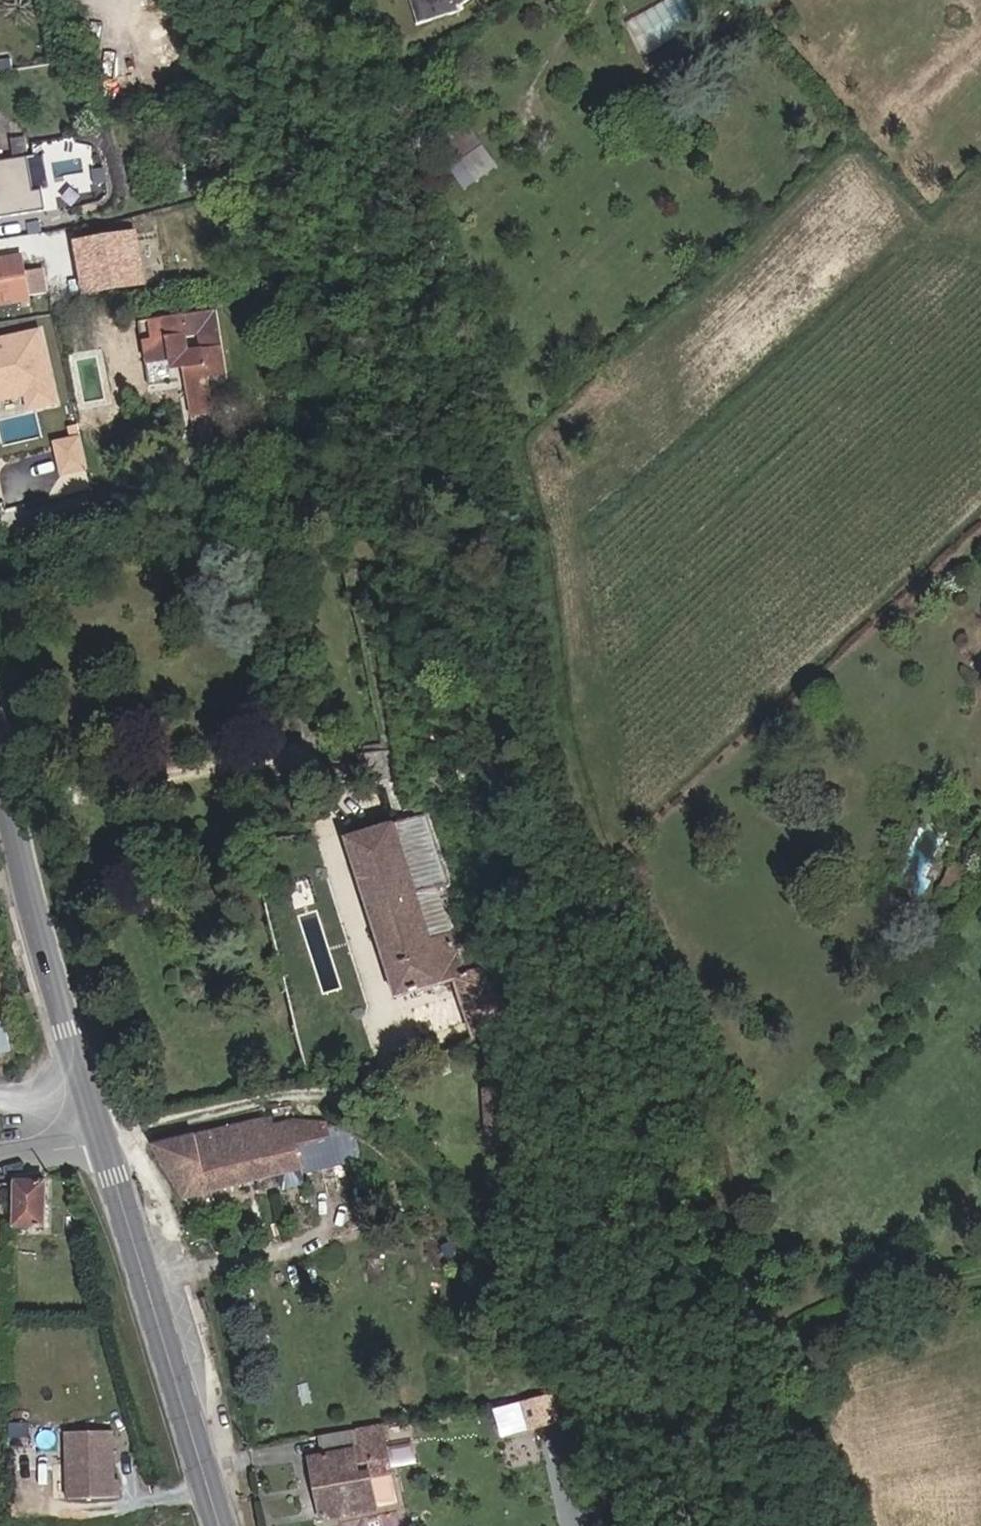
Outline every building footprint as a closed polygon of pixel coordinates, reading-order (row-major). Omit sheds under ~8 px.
[(414,30),(458,17),(458,8),(463,0),(405,0),(414,30)] [(630,16),(642,47),(697,25),(687,0),(670,0),(630,16)] [(467,120),(440,137),(454,159),(443,166),(458,190),(497,165),(467,120)] [(7,147),(10,167),(24,166),(21,145),(7,147)] [(31,165),(32,170),(69,165),(67,146),(29,151),(31,165)] [(24,166),(10,167),(13,196),(29,195),(26,165),(24,166)] [(120,265),(115,219),(95,224),(100,269),(120,265)] [(39,236),(42,261),(49,261),(47,235),(39,236)] [(27,263),(42,261),(39,236),(24,239),(27,263)] [(0,268),(0,306),(25,303),(20,266),(0,268)] [(224,375),(211,315),(138,331),(150,390),(182,383),(190,419),(213,414),(206,379),(224,375)] [(24,397),(27,411),(59,405),(44,326),(0,334),(0,401),(24,397)] [(82,433),(51,439),(58,474),(89,467),(82,433)] [(341,850),(391,1005),(447,988),(465,1044),(499,1033),(480,972),(455,979),(427,894),(441,889),(421,825),(341,850)] [(342,1169),(335,1131),(291,1124),(267,1130),(266,1124),(219,1134),(216,1125),(202,1127),(204,1139),(154,1152),(184,1205),(307,1171),(308,1176),(342,1169)] [(41,1185),(12,1184),(15,1232),(42,1231),(41,1185)] [(491,1407),(499,1437),(558,1422),(550,1392),(491,1407)] [(362,1452),(390,1447),(386,1427),(358,1432),(362,1452)] [(113,1487),(111,1438),(66,1439),(68,1506),(118,1504),(118,1487),(113,1487)] [(332,1499),(318,1501),(322,1520),(362,1514),(378,1510),(378,1507),(374,1478),(395,1472),(390,1447),(362,1452),(312,1461),(316,1485),(329,1483),(332,1499)] [(401,1503),(395,1472),(374,1478),(378,1507),(401,1503)] [(329,1483),(316,1485),(318,1501),(332,1499),(329,1483)]
